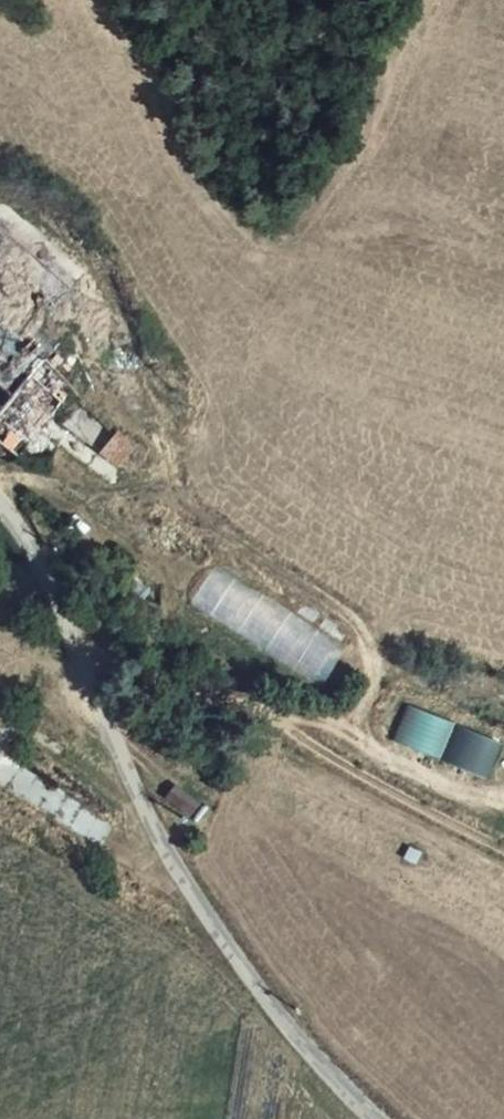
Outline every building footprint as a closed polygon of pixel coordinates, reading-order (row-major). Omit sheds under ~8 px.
[(0,314),(0,436),(6,440),(64,373),(0,314)] [(120,429),(102,411),(88,429),(106,444),(120,429)] [(119,433),(101,456),(118,470),(137,448),(119,433)] [(349,658),(217,577),(195,614),(329,693),(349,658)] [(389,739),(487,781),(503,745),(405,704),(389,739)] [(50,825),(90,845),(106,813),(66,793),(50,825)]
